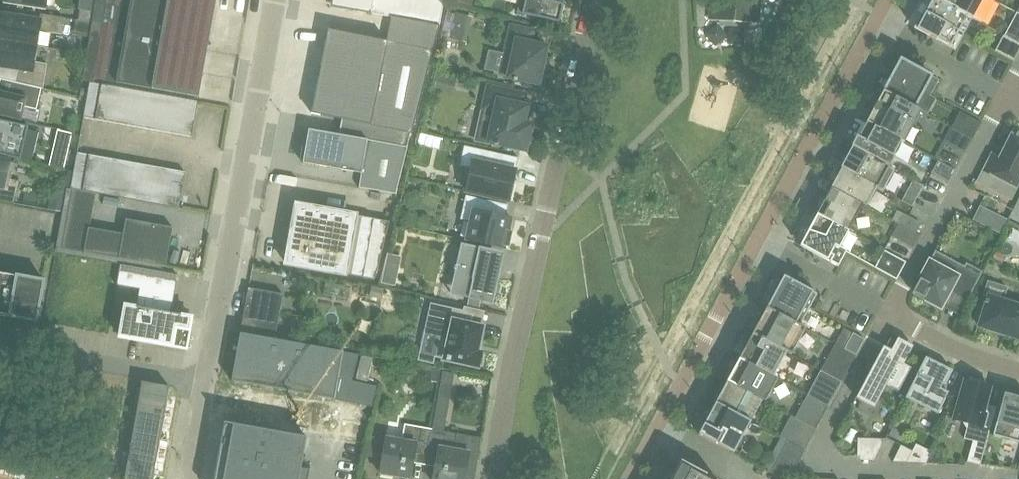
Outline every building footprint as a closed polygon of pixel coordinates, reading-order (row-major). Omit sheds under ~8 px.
[(46,9),(47,0),(4,0),(3,3),(46,9)] [(94,77),(199,96),(216,0),(107,0),(94,77)] [(332,6),(339,7),(379,15),(392,17),(440,25),(444,0),(333,0),(332,6)] [(524,9),(518,8),(517,12),(559,22),(565,0),(526,0),(524,9)] [(759,0),(711,0),(710,19),(757,23),(759,0)] [(972,19),(972,18),(939,0),(932,0),(923,16),(921,14),(914,27),(955,50),(962,36),(957,34),(963,23),(964,24),(966,21),(965,20),(967,16),(972,19)] [(981,23),(993,0),(939,0),(981,23)] [(93,12),(80,10),(78,19),(91,21),(93,12)] [(1018,28),(1018,13),(1016,11),(1010,23),(1018,28)] [(37,45),(39,30),(61,34),(64,17),(41,13),(40,20),(1,14),(0,23),(0,40),(37,45)] [(328,30),(312,114),(412,134),(440,25),(391,17),(386,41),(328,30)] [(514,79),(514,80),(517,81),(517,79),(524,81),(523,85),(542,89),(547,70),(543,69),(543,67),(544,67),(546,58),(545,58),(548,45),(531,42),(534,30),(511,25),(500,73),(507,75),(507,77),(514,79)] [(1003,35),(995,51),(1014,61),(1018,51),(1018,43),(1003,35)] [(20,83),(41,88),(43,88),(47,63),(34,61),(37,45),(0,40),(0,66),(19,69),(17,82),(20,83)] [(884,88),(883,90),(915,107),(923,92),(931,96),(940,80),(902,60),(900,59),(899,60),(899,61),(894,70),(893,70),(889,78),(889,79),(884,89),(884,88)] [(90,82),(83,118),(96,120),(102,84),(90,82)] [(41,88),(20,83),(17,95),(0,91),(0,115),(22,121),(25,107),(37,109),(41,88)] [(108,122),(114,86),(102,84),(96,120),(108,122)] [(530,105),(525,104),(509,101),(511,90),(488,85),(482,108),(494,111),(490,128),(479,125),(476,140),(527,151),(533,123),(526,122),(530,105)] [(114,86),(108,122),(120,124),(126,88),(114,86)] [(126,88),(120,124),(132,126),(138,90),(126,88)] [(144,128),(150,92),(138,90),(132,126),(144,128)] [(866,122),(901,141),(904,142),(921,111),(915,107),(883,90),(866,122)] [(150,92),(144,128),(156,130),(162,95),(150,92)] [(162,95),(156,130),(168,133),(174,97),(162,95)] [(174,97),(168,133),(180,135),(186,99),(174,97)] [(186,99),(180,135),(192,137),(198,101),(186,99)] [(973,138),(981,123),(960,111),(951,127),(973,138)] [(21,159),(29,126),(0,120),(0,154),(21,159)] [(901,141),(866,122),(858,137),(856,136),(851,146),(853,147),(890,167),(895,157),(893,156),(901,141)] [(361,173),(359,187),(396,194),(408,147),(309,129),(303,163),(361,173)] [(955,129),(950,139),(966,148),(972,138),(955,129)] [(992,154),(978,181),(989,187),(995,176),(1016,187),(1018,181),(1018,131),(1014,129),(1000,158),(992,154)] [(50,164),(65,168),(73,134),(58,130),(50,164)] [(511,200),(515,183),(513,182),(518,157),(464,145),(460,165),(471,168),(466,190),(509,200),(511,200)] [(877,187),(883,190),(895,169),(890,167),(853,147),(845,161),(844,160),(841,167),(842,168),(877,187)] [(83,191),(90,155),(77,152),(71,188),(72,189),(83,191)] [(95,193),(102,157),(90,155),(83,191),(95,193)] [(102,157),(95,193),(96,193),(107,195),(114,159),(102,157)] [(14,203),(19,181),(10,179),(14,162),(0,159),(0,201),(14,203)] [(114,159),(107,195),(119,197),(126,161),(114,159)] [(955,170),(938,160),(931,173),(949,182),(955,170)] [(126,161),(119,197),(131,199),(138,163),(126,161)] [(138,163),(131,199),(143,201),(150,166),(138,163)] [(150,166),(143,201),(155,204),(162,168),(150,166)] [(162,168),(155,204),(167,206),(174,170),(162,168)] [(831,187),(863,204),(866,206),(877,187),(842,168),(831,187)] [(167,206),(179,208),(186,172),(174,170),(167,206)] [(913,180),(907,190),(917,196),(923,185),(913,180)] [(817,214),(848,231),(863,204),(831,187),(817,214)] [(85,252),(96,193),(95,193),(83,191),(72,189),(61,248),(85,252)] [(509,230),(512,218),(505,217),(508,204),(466,195),(460,219),(470,221),(466,239),(505,248),(505,246),(509,247),(513,231),(509,230)] [(375,279),(390,221),(297,204),(286,263),(375,279)] [(980,206),(973,219),(1000,234),(1008,220),(980,206)] [(817,214),(800,245),(838,266),(846,250),(840,247),(848,231),(817,214)] [(920,223),(908,216),(903,225),(916,232),(920,223)] [(126,219),(119,258),(166,266),(173,227),(126,219)] [(897,225),(891,237),(912,248),(918,235),(897,225)] [(492,303),(494,294),(497,283),(501,264),(479,259),(481,248),(461,243),(459,255),(456,266),(455,265),(454,269),(456,270),(454,278),(472,282),(469,298),(492,303)] [(896,279),(906,262),(884,250),(875,267),(896,279)] [(1006,255),(995,251),(992,259),(1002,264),(1006,255)] [(386,263),(399,266),(401,256),(388,254),(386,263)] [(950,290),(968,300),(983,271),(966,262),(964,266),(947,256),(943,265),(930,258),(912,292),(940,307),(941,306),(950,290)] [(171,313),(178,275),(120,264),(117,285),(139,289),(136,307),(125,305),(120,336),(187,348),(192,317),(171,313)] [(0,272),(0,314),(37,321),(44,280),(0,272)] [(784,275),(767,307),(800,325),(817,293),(784,275)] [(974,320),(980,322),(979,326),(996,331),(995,333),(1005,336),(1005,334),(1018,338),(1018,305),(1003,300),(1008,287),(987,280),(983,295),(988,297),(987,299),(986,299),(985,302),(986,302),(985,307),(979,305),(974,320)] [(371,286),(369,296),(382,299),(384,288),(371,286)] [(283,293),(248,287),(240,333),(275,339),(283,293)] [(477,351),(479,342),(483,326),(462,321),(465,310),(431,303),(424,332),(439,335),(435,356),(444,359),(478,367),(478,365),(482,366),(485,355),(481,354),(481,352),(477,351)] [(786,352),(791,354),(805,328),(767,307),(753,333),(786,352)] [(853,332),(844,349),(856,355),(865,339),(864,338),(862,338),(853,332)] [(240,333),(231,381),(375,407),(380,385),(354,379),(355,378),(361,354),(275,339),(240,333)] [(753,333),(739,358),(773,376),(786,352),(753,333)] [(883,345),(856,397),(874,407),(887,384),(899,390),(911,367),(904,363),(913,346),(898,337),(896,341),(890,338),(886,346),(883,345)] [(820,370),(841,381),(856,355),(844,349),(835,344),(820,370)] [(362,355),(356,378),(367,381),(373,358),(362,355)] [(905,397),(938,413),(945,398),(946,394),(947,395),(948,392),(940,388),(942,383),(945,385),(953,370),(925,356),(905,397)] [(727,381),(762,400),(765,401),(777,379),(773,376),(739,358),(727,381)] [(424,380),(438,382),(439,371),(425,369),(424,380)] [(841,381),(820,370),(814,381),(835,393),(841,381)] [(442,371),(440,382),(454,385),(456,373),(442,371)] [(982,418),(990,387),(986,386),(987,383),(969,378),(968,381),(964,380),(954,419),(962,421),(966,428),(964,438),(973,440),(967,461),(980,465),(992,421),(982,418)] [(762,400),(727,381),(719,395),(716,394),(713,401),(716,402),(751,421),(762,400)] [(169,388),(142,383),(125,478),(153,478),(169,388)] [(1004,392),(993,435),(1018,442),(1018,397),(1004,392)] [(807,395),(801,406),(822,417),(828,406),(807,395)] [(716,402),(711,410),(699,434),(734,453),(751,421),(716,402)] [(816,429),(795,418),(791,416),(785,426),(810,440),(816,429)] [(302,465),(307,437),(224,422),(214,478),(299,478),(302,465)] [(414,451),(426,453),(430,428),(404,424),(402,439),(387,437),(386,439),(371,436),(367,456),(383,459),(380,474),(409,478),(414,451)] [(889,435),(897,438),(901,431),(893,427),(889,435)] [(430,428),(426,453),(438,455),(434,478),(464,478),(469,451),(454,449),(457,433),(430,428)] [(872,460),(874,460),(885,438),(872,438),(872,460)] [(893,461),(907,462),(912,450),(901,444),(893,461)] [(671,460),(661,478),(707,478),(671,460)] [(790,477),(793,471),(777,463),(772,473),(778,476),(782,477),(790,477)]
